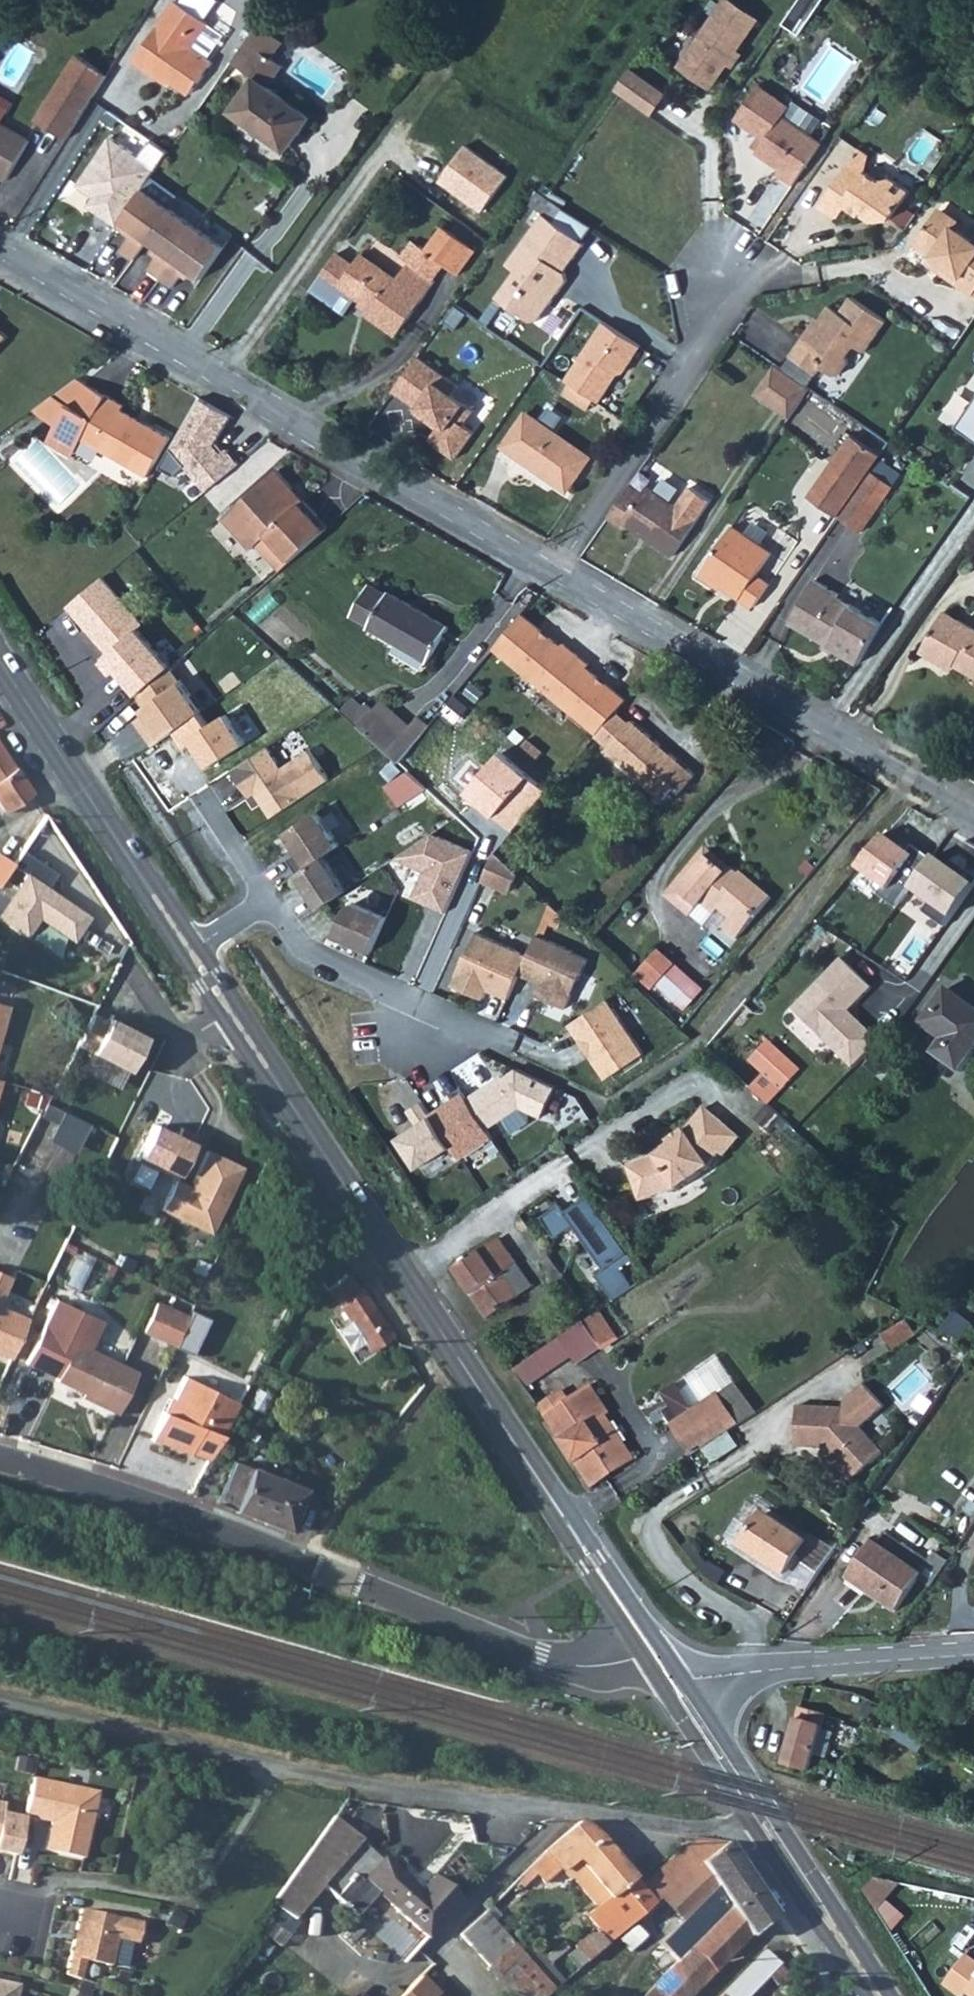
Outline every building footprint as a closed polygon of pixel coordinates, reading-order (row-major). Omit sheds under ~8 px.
[(176,0),(174,0),(135,58),(156,72),(166,73),(189,89),(210,58),(192,45),(206,22),(176,0)] [(765,15),(736,0),(722,0),(685,73),(724,93),(765,15)] [(828,0),(805,0),(789,25),(805,35),(828,0)] [(274,54),(285,39),(257,19),(231,56),(258,75),(234,109),(286,148),(311,115),(273,85),(287,62),(274,54)] [(207,41),(222,50),(231,37),(216,27),(207,41)] [(79,56),(38,120),(65,140),(107,73),(79,56)] [(658,118),(674,95),(636,69),(620,91),(658,118)] [(771,169),(767,175),(786,187),(814,145),(774,118),(780,108),(751,88),(728,122),(757,140),(748,153),(771,169)] [(0,121),(0,175),(9,180),(32,139),(0,121)] [(110,134),(78,182),(93,192),(86,202),(117,223),(122,216),(143,184),(165,151),(150,141),(140,154),(110,134)] [(854,174),(841,164),(811,207),(831,219),(838,208),(851,215),(852,213),(865,221),(877,216),(881,219),(899,193),(882,181),(873,182),(856,171),(854,174)] [(143,184),(122,216),(134,225),(130,230),(121,244),(133,253),(147,234),(161,244),(147,263),(172,280),(185,261),(201,271),(223,239),(143,184)] [(579,248),(548,227),(559,212),(551,207),(533,194),(521,210),(535,218),(501,266),(512,274),(494,299),(523,323),(536,323),(564,283),(561,274),(579,248)] [(927,271),(962,293),(973,277),(973,240),(968,236),(963,242),(946,229),(946,223),(942,217),(936,215),(924,216),(905,246),(932,264),(927,271)] [(117,223),(130,230),(134,225),(122,216),(117,223)] [(458,274),(473,250),(441,228),(425,251),(458,274)] [(397,282),(361,256),(357,262),(338,250),(309,290),(344,314),(356,296),(372,308),(367,315),(398,337),(435,284),(409,265),(397,282)] [(796,338),(784,356),(809,373),(814,366),(817,370),(823,373),(830,372),(836,369),(840,363),(840,356),(848,344),(858,352),(881,320),(844,297),(834,313),(824,307),(801,341),(796,338)] [(577,395),(591,405),(596,405),(608,386),(616,385),(638,351),(603,327),(563,384),(566,385),(561,396),(571,403),(577,395)] [(458,389),(417,360),(393,394),(437,425),(438,432),(430,444),(455,462),(474,435),(463,428),(474,413),(452,398),(458,389)] [(771,364),(750,394),(782,417),(803,387),(771,364)] [(74,377),(48,396),(57,402),(86,384),(74,377)] [(57,402),(64,406),(54,423),(79,437),(144,474),(166,436),(119,409),(121,404),(86,384),(57,402)] [(482,430),(496,402),(463,386),(458,396),(481,407),(472,425),(482,430)] [(585,413),(591,405),(577,395),(571,403),(585,413)] [(48,396),(31,409),(39,414),(57,402),(48,396)] [(197,400),(171,446),(160,467),(177,476),(184,468),(203,494),(239,464),(226,449),(221,452),(214,443),(231,419),(197,400)] [(39,414),(54,423),(64,406),(57,402),(39,414)] [(958,431),(973,442),(973,406),(958,431)] [(580,458),(520,415),(497,449),(557,492),(580,458)] [(79,437),(54,423),(47,436),(45,440),(69,454),(72,450),(79,437)] [(861,474),(874,453),(847,436),(803,501),(830,519),(861,474)] [(247,539),(298,490),(281,469),(275,472),(226,514),(247,539)] [(861,474),(830,519),(855,535),(885,490),(861,474)] [(663,559),(701,503),(680,489),(667,509),(639,490),(636,494),(623,485),(599,521),(612,529),(615,526),(663,559)] [(253,546),(258,541),(270,532),(292,559),(324,520),(298,490),(247,539),(253,546)] [(746,516),(740,526),(768,541),(773,531),(746,516)] [(324,520),(292,559),(294,558),(330,528),(324,520)] [(765,559),(723,530),(691,577),(711,591),(715,586),(735,600),(732,605),(746,614),(764,587),(753,580),(765,559)] [(270,532),(258,541),(283,570),(292,559),(270,532)] [(111,654),(138,630),(146,623),(103,575),(68,606),(111,654)] [(835,596),(809,580),(785,623),(853,661),(874,622),(833,599),(835,596)] [(368,630),(428,664),(451,627),(390,593),(389,596),(369,585),(352,615),(371,626),(368,630)] [(938,612),(917,652),(938,665),(940,661),(973,679),(973,633),(938,612)] [(564,642),(562,645),(522,613),(494,646),(599,731),(617,710),(628,698),(588,666),(590,663),(564,642)] [(111,654),(100,664),(109,677),(116,671),(137,696),(142,694),(172,673),(175,669),(138,630),(111,654)] [(172,673),(142,694),(147,702),(147,717),(139,723),(153,742),(172,729),(198,712),(199,711),(172,673)] [(397,758),(427,723),(416,713),(402,729),(373,703),(357,722),(397,758)] [(628,719),(617,710),(599,731),(596,733),(608,743),(605,747),(660,796),(672,783),(679,788),(693,772),(632,718),(628,719)] [(198,712),(172,729),(184,747),(193,740),(212,767),(245,744),(226,716),(209,728),(198,712)] [(30,804),(38,798),(0,739),(0,796),(20,825),(37,814),(30,804)] [(273,746),(236,769),(253,796),(264,789),(267,794),(266,800),(276,817),(336,779),(316,748),(286,767),(273,746)] [(504,753),(469,792),(514,832),(549,793),(504,753)] [(410,771),(388,785),(401,806),(430,788),(410,771)] [(320,811),(289,832),(301,850),(291,857),(300,872),(327,855),(342,845),(320,811)] [(436,832),(398,858),(425,870),(413,897),(449,913),(477,850),(436,832)] [(889,835),(862,868),(889,889),(915,857),(889,835)] [(24,850),(15,864),(14,865),(27,874),(0,916),(0,919),(28,939),(41,919),(74,943),(90,918),(48,888),(57,874),(24,850)] [(694,902),(698,897),(711,908),(715,903),(728,914),(720,923),(734,935),(769,894),(741,868),(737,872),(728,863),(725,867),(706,851),(684,876),(687,878),(678,888),(694,902)] [(498,852),(486,878),(513,889),(521,871),(498,852)] [(15,864),(1,854),(0,856),(0,887),(14,865),(15,864)] [(327,855),(300,872),(323,907),(349,890),(327,855)] [(914,888),(928,898),(930,905),(950,919),(973,884),(973,883),(936,856),(914,888)] [(389,916),(359,901),(350,906),(337,934),(374,951),(389,916)] [(530,955),(478,931),(454,984),(484,998),(489,988),(510,998),(523,972),(530,955)] [(540,933),(530,955),(523,972),(542,981),(536,994),(568,1008),(590,958),(574,951),(575,949),(540,933)] [(682,1005),(700,985),(672,959),(654,980),(682,1005)] [(872,990),(842,960),(792,1010),(853,1071),(878,1040),(851,1013),(872,990)] [(933,1050),(940,1055),(973,1014),(973,1006),(947,987),(920,1021),(943,1037),(933,1050)] [(607,996),(568,1022),(578,1037),(581,1035),(593,1053),(591,1055),(606,1078),(645,1053),(607,996)] [(9,1006),(0,1003),(0,1038),(9,1006)] [(103,1021),(90,1014),(74,1046),(124,1071),(142,1036),(121,1026),(123,1022),(107,1014),(103,1021)] [(940,1055),(958,1068),(973,1047),(973,1014),(940,1055)] [(788,1090),(806,1064),(773,1042),(755,1068),(788,1090)] [(483,1086),(468,1096),(488,1127),(504,1117),(513,1131),(531,1120),(529,1109),(543,1115),(556,1084),(518,1067),(485,1089),(483,1086)] [(465,1090),(430,1112),(451,1144),(461,1157),(494,1136),(488,1127),(468,1096),(465,1090)] [(451,1144),(430,1112),(422,1100),(409,1109),(418,1122),(399,1135),(420,1165),(451,1144)] [(49,1104),(25,1157),(39,1164),(28,1189),(56,1201),(91,1123),(49,1104)] [(721,1150),(713,1143),(729,1125),(706,1106),(687,1129),(671,1140),(673,1144),(654,1158),(627,1167),(640,1199),(677,1187),(678,1189),(711,1166),(710,1164),(721,1150)] [(174,1179),(196,1135),(180,1127),(176,1136),(152,1124),(135,1160),(174,1179)] [(729,1125),(713,1143),(721,1150),(727,1154),(742,1136),(729,1125)] [(174,1180),(160,1210),(210,1234),(242,1168),(207,1151),(189,1187),(174,1180)] [(560,1205),(541,1217),(555,1237),(573,1224),(603,1269),(596,1274),(613,1299),(632,1286),(619,1267),(631,1259),(589,1195),(564,1211),(560,1205)] [(504,1278),(517,1268),(495,1236),(451,1267),(485,1318),(516,1297),(504,1278)] [(8,1280),(2,1277),(0,1282),(0,1300),(8,1280)] [(349,1317),(337,1325),(350,1346),(363,1338),(373,1354),(384,1346),(395,1339),(363,1291),(342,1306),(349,1317)] [(154,1337),(166,1309),(152,1304),(140,1330),(154,1337)] [(960,1306),(940,1328),(960,1339),(970,1323),(960,1306)] [(171,1344),(183,1317),(166,1309),(154,1337),(171,1344)] [(25,1322),(0,1310),(0,1357),(9,1361),(25,1322)] [(199,1353),(209,1316),(191,1311),(181,1348),(199,1353)] [(72,1344),(54,1383),(89,1398),(87,1402),(116,1416),(136,1373),(87,1351),(100,1324),(84,1317),(72,1344)] [(903,1318),(880,1333),(891,1349),(913,1334),(903,1318)] [(574,1360),(598,1345),(582,1320),(514,1368),(525,1386),(570,1354),(574,1360)] [(161,1412),(160,1413),(219,1436),(236,1404),(183,1377),(164,1414),(161,1412)] [(796,1403),(793,1445),(822,1447),(829,1455),(828,1461),(843,1478),(849,1478),(881,1451),(858,1426),(883,1405),(863,1382),(842,1400),(842,1406),(796,1403)] [(602,1444),(584,1415),(603,1403),(589,1383),(569,1396),(563,1388),(537,1405),(574,1463),(602,1444)] [(676,1384),(664,1392),(679,1414),(691,1406),(680,1390),(676,1384)] [(736,1423),(717,1395),(671,1425),(690,1453),(736,1423)] [(602,1444),(621,1431),(603,1403),(584,1415),(602,1444)] [(219,1436),(160,1413),(142,1461),(180,1476),(189,1455),(206,1462),(219,1436)] [(621,1431),(602,1444),(617,1465),(636,1453),(621,1431)] [(588,1485),(617,1465),(602,1444),(574,1463),(588,1485)] [(289,1484),(232,1463),(215,1504),(272,1526),(289,1484)] [(740,1546),(781,1577),(805,1544),(764,1514),(740,1546)] [(896,1611),(919,1576),(873,1545),(849,1581),(896,1611)] [(824,1714),(797,1708),(781,1764),(808,1771),(812,1755),(820,1729),(824,1714)] [(949,1724),(953,1716),(945,1711),(940,1719),(949,1724)] [(832,1732),(820,1729),(812,1755),(824,1759),(832,1732)] [(30,1778),(22,1817),(48,1823),(42,1850),(81,1858),(95,1792),(30,1778)] [(344,1847),(358,1829),(335,1813),(323,1830),(344,1847)] [(564,1869),(568,1866),(578,1857),(612,1894),(602,1904),(586,1917),(598,1932),(591,1933),(576,1945),(589,1960),(610,1941),(657,1901),(643,1883),(602,1836),(582,1821),(571,1830),(547,1850),(564,1869)] [(428,1940),(460,1899),(435,1876),(424,1889),(387,1855),(386,1856),(364,1835),(365,1833),(358,1829),(344,1847),(291,1914),(295,1916),(318,1885),(352,1916),(376,1889),(392,1904),(391,1906),(428,1940)] [(291,1914),(344,1847),(323,1830),(272,1901),(291,1914)] [(700,1837),(643,1883),(657,1901),(662,1896),(674,1887),(728,1840),(700,1837)] [(703,1987),(753,1933),(776,1913),(728,1840),(674,1887),(692,1909),(680,1918),(655,1939),(665,1952),(653,1962),(665,1975),(652,1987),(659,1995),(693,1995),(703,1987)] [(612,1894),(578,1857),(568,1866),(602,1904),(612,1894)] [(857,1884),(869,1903),(886,1882),(861,1877),(857,1884)] [(680,1918),(692,1909),(674,1887),(662,1896),(680,1918)] [(81,1906),(67,1971),(82,1974),(86,1957),(112,1962),(117,1935),(138,1940),(143,1919),(81,1906)] [(487,1910),(463,1931),(519,1995),(547,1995),(554,1990),(487,1910)] [(122,1942),(117,1965),(129,1968),(135,1945),(122,1942)] [(726,1990),(733,1995),(747,1995),(781,1961),(768,1948),(726,1990)] [(963,1952),(941,1983),(958,1995),(963,1989),(972,1995),(973,1995),(973,1961),(963,1952)] [(424,1973),(399,1995),(445,1995),(424,1973)] [(16,1985),(0,1982),(0,1995),(13,1995),(16,1985)] [(652,1987),(643,1995),(659,1995),(652,1987)]
